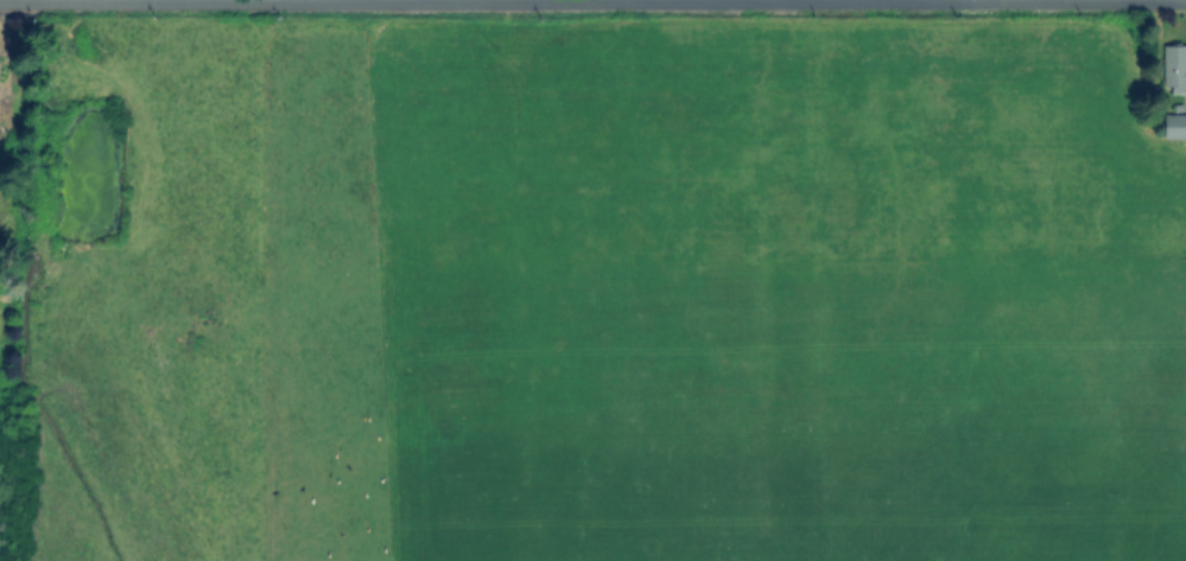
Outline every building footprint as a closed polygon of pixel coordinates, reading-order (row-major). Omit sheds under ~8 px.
[(1166,47),(1185,47),(1185,91),(1171,91),(1169,84),(1167,84),(1166,47)] [(1167,115),(1185,115),(1185,142),(1167,141),(1167,115)]
